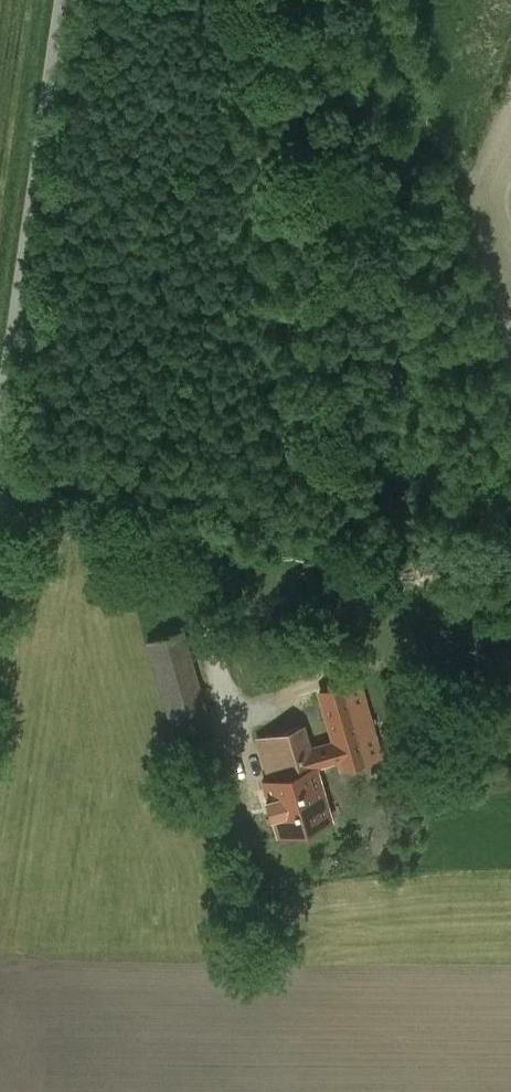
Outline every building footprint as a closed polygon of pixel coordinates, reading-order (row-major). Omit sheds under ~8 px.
[(213,741),(182,632),(149,642),(180,751),(213,741)] [(510,680),(510,655),(495,651),(488,674),(510,680)] [(359,689),(323,698),(330,727),(311,732),(305,711),(262,723),(275,774),(261,777),(275,827),(346,808),(335,766),(377,755),(359,689)]
